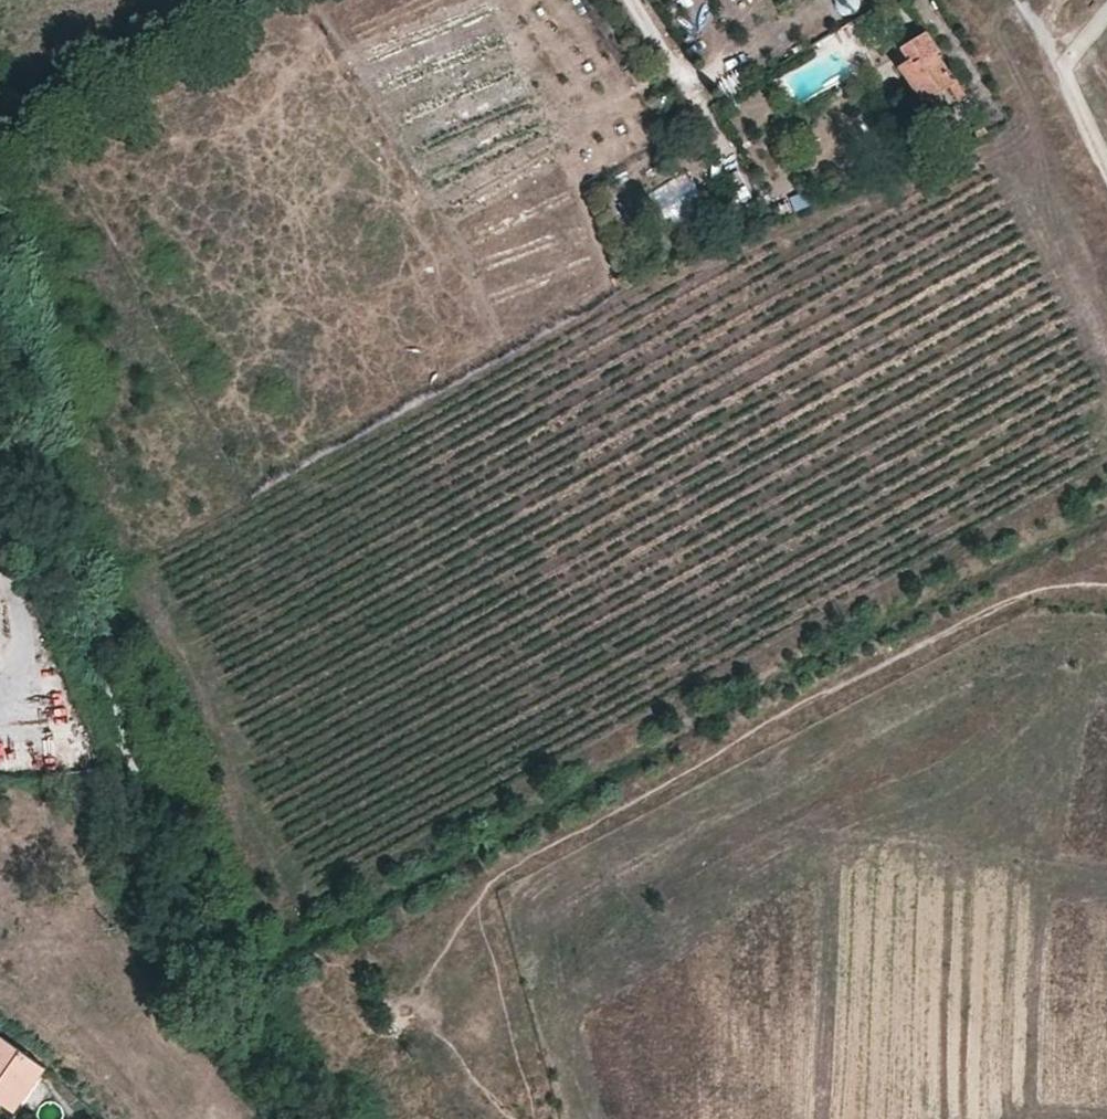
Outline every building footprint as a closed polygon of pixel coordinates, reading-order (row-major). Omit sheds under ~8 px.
[(941,52),(928,33),(904,49),(912,60),(902,65),(924,101),(951,84),(960,99),(967,95),(965,91),(963,87),(961,84),(959,80),(955,82),(937,54),(941,52)] [(986,130),(981,121),(974,125),(978,133),(986,130)] [(652,189),(661,210),(697,196),(689,175),(652,189)] [(792,206),(788,195),(774,200),(778,211),(792,206)] [(0,1037),(0,1100),(17,1112),(46,1069),(1,1036),(0,1037)]
